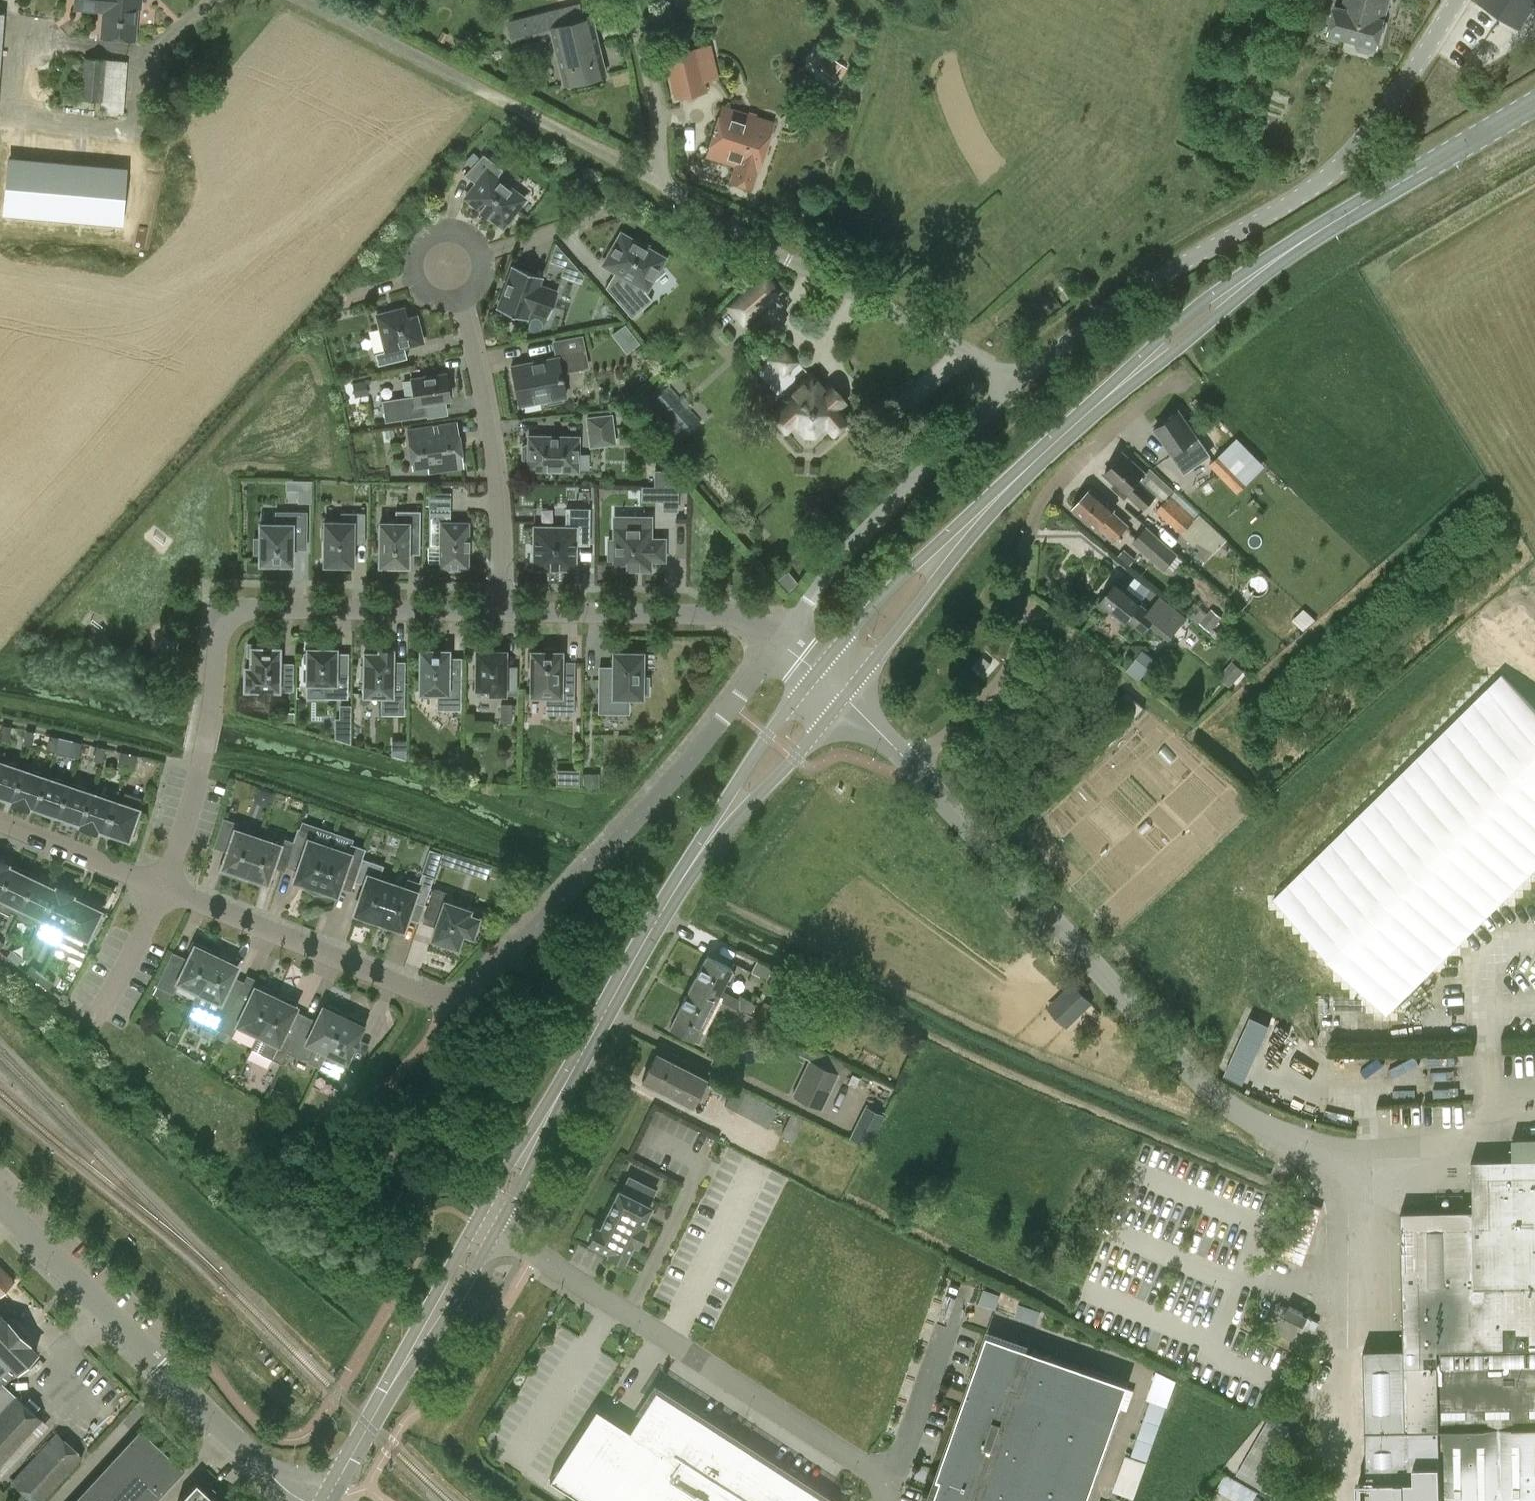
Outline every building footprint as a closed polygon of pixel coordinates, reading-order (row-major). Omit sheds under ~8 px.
[(73,10),(103,12),(101,36),(134,39),(137,7),(140,7),(140,0),(73,0),(73,10)] [(1336,6),(1329,34),(1378,47),(1386,18),(1390,0),(1344,0),(1342,7),(1336,6)] [(1518,15),(1527,0),(1494,0),(1518,15)] [(591,17),(582,19),(578,4),(546,12),(550,26),(550,27),(564,83),(605,73),(591,17)] [(708,91),(705,81),(719,78),(711,43),(663,54),(674,99),(708,91)] [(846,67),(827,54),(819,67),(838,80),(846,67)] [(100,114),(123,115),(128,61),(83,57),(80,99),(101,101),(100,114)] [(723,108),(708,154),(738,164),(733,180),(750,186),(755,170),(756,170),(771,123),(723,108)] [(471,167),(464,174),(476,183),(465,197),(480,208),(479,209),(486,215),(487,214),(503,226),(506,222),(509,225),(515,216),(512,214),(525,198),(495,174),(501,167),(484,153),(479,158),(473,152),(465,161),(471,167)] [(0,171),(0,213),(113,222),(117,169),(1,160),(0,171)] [(621,232),(603,263),(616,271),(613,276),(627,291),(617,300),(632,317),(652,299),(645,291),(665,257),(621,232)] [(513,265),(497,308),(526,318),(529,309),(548,316),(557,291),(538,284),(542,275),(513,265)] [(743,324),(780,291),(764,273),(727,306),(743,324)] [(386,350),(375,353),(378,365),(407,357),(404,346),(423,341),(416,314),(407,316),(405,307),(377,314),(386,350)] [(626,322),(613,333),(629,351),(641,341),(626,322)] [(552,340),(555,356),(511,365),(519,404),(546,399),(547,404),(563,401),(562,396),(566,395),(561,371),(587,366),(584,350),(581,335),(552,340)] [(801,361),(784,343),(767,359),(783,378),(801,361)] [(413,395),(382,400),(385,421),(427,415),(425,403),(450,399),(449,394),(453,393),(450,377),(447,378),(446,373),(411,378),(413,395)] [(812,376),(772,414),(785,428),(795,422),(799,428),(805,434),(814,434),(820,429),(825,422),(833,431),(846,420),(836,409),(844,402),(829,385),(823,389),(812,376)] [(368,395),(366,381),(352,383),(354,397),(368,395)] [(1207,451),(1198,438),(1179,410),(1156,426),(1184,467),(1207,451)] [(615,444),(612,414),(586,416),(589,446),(615,444)] [(456,422),(407,430),(413,467),(441,463),(442,469),(463,466),(456,422)] [(522,445),(522,458),(528,461),(528,469),(578,470),(579,436),(529,435),(528,443),(522,445)] [(1253,478),(1242,467),(1249,460),(1232,442),(1209,465),(1238,493),(1253,478)] [(1140,479),(1139,477),(1144,471),(1125,454),(1108,473),(1118,483),(1116,486),(1124,493),(1126,492),(1144,509),(1158,495),(1163,500),(1174,489),(1151,467),(1140,479)] [(664,470),(664,487),(674,487),(674,470),(664,470)] [(641,486),(641,500),(664,500),(678,500),(678,487),(674,487),(664,487),(654,486),(641,486)] [(1129,524),(1113,510),(1114,508),(1092,488),(1074,508),(1097,528),(1099,526),(1114,541),(1129,524)] [(1228,539),(1176,491),(1170,497),(1169,496),(1156,510),(1183,534),(1182,534),(1191,542),(1203,530),(1221,547),(1228,539)] [(430,496),(430,512),(430,548),(441,549),(440,565),(446,566),(448,569),(460,569),(462,566),(468,566),(468,552),(469,552),(469,542),(468,542),(468,525),(450,525),(450,496),(430,496)] [(534,561),(534,567),(575,567),(575,543),(589,543),(590,508),(566,508),(566,527),(535,526),(534,544),(531,543),(531,561),(534,561)] [(380,522),(380,565),(383,565),(383,568),(392,568),(392,565),(408,565),(408,534),(420,534),(420,510),(396,510),(396,522),(380,522)] [(260,523),(260,537),(253,537),(253,553),(260,553),(260,563),(292,563),(292,548),(306,548),(306,512),(276,511),(276,523),(260,523)] [(325,518),(325,526),(321,529),(321,538),(325,541),(324,564),(335,564),(338,567),(347,567),(350,564),(352,564),(353,543),(365,543),(365,513),(341,512),(340,519),(325,518)] [(615,517),(615,539),(607,538),(606,560),(615,560),(615,568),(650,568),(650,559),(664,559),(664,539),(650,539),(650,517),(615,517)] [(1178,553),(1147,526),(1133,542),(1164,569),(1178,553)] [(1150,609),(1141,602),(1143,600),(1118,580),(1100,602),(1126,621),(1127,619),(1144,633),(1151,625),(1169,640),(1188,617),(1161,595),(1150,609)] [(1198,624),(1209,633),(1222,617),(1211,609),(1198,624)] [(245,667),(245,689),(292,689),(292,663),(279,663),(279,647),(264,647),(264,643),(248,643),(247,656),(251,656),(251,667),(245,667)] [(307,648),(307,651),(304,653),(304,661),(307,664),(307,682),(325,683),(325,697),(348,698),(348,673),(336,673),(336,648),(324,648),(321,645),(314,645),(311,648),(307,648)] [(421,649),(420,692),(438,692),(438,708),(460,708),(461,679),(448,679),(449,649),(438,649),(436,646),(427,646),(425,649),(421,649)] [(477,650),(476,688),(490,688),(490,693),(505,693),(505,692),(516,692),(516,666),(505,666),(506,650),(493,650),(490,647),(482,647),(480,650),(477,650)] [(532,651),(531,695),(543,695),(546,698),(546,713),(574,713),(574,674),(561,674),(562,651),(558,651),(556,647),(547,647),(545,651),(532,651)] [(365,652),(365,665),(360,665),(360,680),(364,680),(364,694),(391,695),(391,709),(404,709),(404,671),(392,671),(393,649),(380,649),(379,652),(365,652)] [(599,711),(629,711),(629,695),(641,695),(642,692),(649,692),(649,676),(642,676),(642,652),(614,651),(614,672),(600,672),(599,711)] [(1276,893),(1388,1011),(1494,910),(1473,889),(1491,871),(1498,864),(1503,869),(1514,859),(1520,865),(1523,862),(1534,873),(1534,872),(1534,695),(1511,670),(1276,893)] [(511,721),(511,703),(501,703),(501,722),(511,721)] [(351,707),(342,706),(342,713),(345,713),(344,719),(351,719),(351,707)] [(294,722),(294,712),(281,712),(281,722),(294,722)] [(3,724),(0,737),(0,739),(8,741),(12,726),(3,724)] [(35,732),(26,730),(23,744),(32,746),(35,732)] [(59,737),(50,735),(47,750),(56,751),(59,737)] [(82,742),(73,740),(70,755),(79,757),(82,742)] [(106,748),(97,746),(94,760),(102,762),(106,748)] [(126,767),(129,753),(121,751),(117,765),(126,767)] [(138,755),(129,753),(126,767),(134,769),(138,755)] [(0,766),(0,798),(6,800),(7,796),(13,798),(23,769),(17,767),(18,764),(3,759),(0,766)] [(24,766),(23,769),(13,798),(12,802),(29,807),(30,804),(36,806),(46,777),(40,775),(41,772),(24,766)] [(582,773),(582,787),(599,788),(599,773),(582,773)] [(47,774),(46,777),(36,806),(35,810),(51,815),(53,812),(58,814),(69,785),(63,783),(64,779),(47,774)] [(69,785),(58,814),(57,817),(74,823),(75,820),(81,822),(91,793),(85,791),(86,787),(70,781),(69,785)] [(92,789),(91,793),(81,822),(80,825),(97,831),(98,827),(105,830),(114,800),(108,798),(109,795),(92,789)] [(114,800),(105,830),(110,831),(109,835),(127,841),(129,834),(134,836),(140,819),(135,817),(142,797),(125,792),(124,795),(117,792),(114,800)] [(246,875),(258,837),(236,829),(238,823),(224,818),(216,840),(229,845),(224,860),(222,860),(219,869),(238,876),(239,873),(246,875)] [(293,841),(290,854),(301,858),(294,879),(301,882),(300,885),(306,890),(313,893),(329,845),(311,839),(313,833),(298,828),(293,841)] [(279,844),(258,837),(246,875),(250,876),(249,879),(262,884),(263,881),(267,882),(275,860),(287,864),(290,854),(293,841),(281,837),(279,844)] [(329,845),(313,893),(321,894),(329,894),(330,892),(337,894),(344,875),(355,879),(362,857),(365,848),(350,843),(348,851),(329,845)] [(430,849),(422,872),(434,876),(442,853),(430,849)] [(362,857),(355,879),(355,880),(364,883),(361,892),(355,912),(367,916),(365,919),(377,923),(391,882),(379,878),(384,865),(362,857)] [(12,868),(7,866),(8,862),(0,858),(0,894),(12,868)] [(12,868),(0,894),(0,909),(10,914),(12,911),(17,913),(34,879),(28,876),(30,873),(14,865),(12,868)] [(404,886),(391,882),(377,923),(390,928),(392,924),(403,928),(413,900),(424,904),(434,876),(422,872),(419,881),(407,877),(404,886)] [(34,879),(17,913),(16,917),(32,924),(33,921),(40,924),(42,921),(56,889),(50,886),(52,883),(36,875),(34,879)] [(56,889),(42,921),(57,928),(58,924),(64,927),(78,900),(72,897),(73,894),(57,886),(56,889)] [(432,938),(457,947),(462,932),(472,936),(479,917),(469,914),(470,909),(445,900),(448,892),(434,887),(424,916),(438,920),(432,938)] [(78,900),(64,927),(60,935),(67,938),(66,941),(82,949),(91,929),(95,931),(102,917),(98,915),(102,907),(86,900),(84,903),(78,900)] [(199,992),(218,956),(210,952),(212,949),(194,941),(190,950),(192,951),(184,967),(169,960),(157,985),(174,993),(179,982),(199,992)] [(24,958),(12,949),(6,956),(18,965),(24,958)] [(220,953),(218,956),(199,992),(212,997),(207,1008),(226,1017),(232,1008),(239,993),(239,992),(244,981),(233,976),(238,965),(233,963),(234,960),(220,953)] [(735,972),(730,969),(731,968),(706,955),(691,985),(753,1017),(753,1016),(746,1012),(751,1001),(739,995),(738,998),(720,989),(724,981),(729,983),(735,972)] [(37,980),(43,973),(32,964),(26,971),(37,980)] [(43,973),(37,980),(49,989),(55,982),(43,973)] [(226,1017),(221,1029),(217,1038),(227,1042),(231,1034),(233,1035),(238,1024),(258,1034),(273,994),(273,990),(262,985),(258,987),(255,985),(248,1000),(242,997),(236,1010),(232,1008),(226,1017)] [(675,1014),(677,1015),(669,1029),(693,1042),(694,1040),(698,1042),(712,1016),(707,1014),(711,1006),(729,1015),(728,1018),(747,1028),(753,1017),(691,985),(675,1014)] [(1064,1012),(1074,1022),(1094,1002),(1084,992),(1064,1012)] [(273,994),(258,1034),(251,1048),(283,1063),(288,1052),(294,1038),(285,1033),(298,1006),(294,1004),(294,1000),(283,994),(279,997),(273,994)] [(777,1026),(784,1012),(764,1002),(758,1016),(777,1026)] [(300,1026),(294,1038),(288,1052),(299,1057),(310,1058),(315,1046),(327,1051),(344,1015),(339,1013),(341,1010),(329,1004),(327,1007),(323,1005),(311,1031),(300,1026)] [(348,1017),(344,1015),(327,1051),(338,1057),(333,1069),(341,1076),(352,1082),(363,1060),(351,1055),(367,1022),(350,1014),(348,1017)] [(1248,1081),(1274,1022),(1254,1014),(1228,1073),(1248,1081)] [(667,1093),(681,1065),(656,1052),(642,1080),(667,1093)] [(842,1071),(847,1060),(827,1052),(823,1062),(842,1071)] [(792,1095),(820,1109),(837,1074),(809,1060),(792,1095)] [(706,1078),(681,1065),(667,1093),(691,1105),(706,1078)] [(725,1104),(768,1127),(777,1109),(734,1087),(725,1104)] [(791,1113),(781,1135),(793,1141),(804,1119),(791,1113)] [(866,1149),(878,1124),(859,1116),(848,1140),(866,1149)] [(805,1120),(795,1141),(805,1146),(816,1125),(805,1120)] [(1510,1140),(1512,1160),(1473,1160),(1473,1208),(1406,1208),(1407,1270),(1408,1346),(1362,1343),(1370,1476),(1357,1476),(1359,1500),(1534,1500),(1534,1139),(1510,1140)] [(587,1241),(607,1251),(606,1253),(623,1262),(633,1243),(637,1245),(647,1226),(643,1224),(652,1205),(649,1203),(656,1189),(628,1175),(621,1190),(617,1188),(598,1226),(595,1224),(587,1241)] [(16,1280),(0,1265),(0,1296),(16,1280)] [(1287,1314),(1311,1324),(1315,1314),(1291,1304),(1287,1314)] [(17,1367),(18,1368),(36,1351),(0,1314),(0,1383),(17,1367)] [(934,1500),(1087,1500),(1129,1383),(988,1334),(938,1477),(942,1479),(934,1500)] [(865,1500),(658,1367),(624,1432),(578,1404),(529,1494),(541,1500),(865,1500)] [(1158,1370),(1133,1453),(1151,1458),(1176,1375),(1158,1370)] [(16,1394),(0,1412),(0,1464),(42,1419),(16,1394)] [(1273,1415),(1259,1435),(1272,1443),(1285,1423),(1273,1415)] [(72,1500),(155,1500),(184,1469),(140,1428),(72,1500)] [(57,1432),(11,1481),(33,1500),(42,1500),(83,1456),(78,1451),(79,1450),(64,1437),(57,1432)] [(1127,1453),(1115,1490),(1137,1496),(1149,1459),(1127,1453)] [(1247,1500),(1248,1500),(1253,1485),(1224,1475),(1218,1492),(1247,1500)] [(196,1481),(177,1500),(217,1500),(196,1481)]
